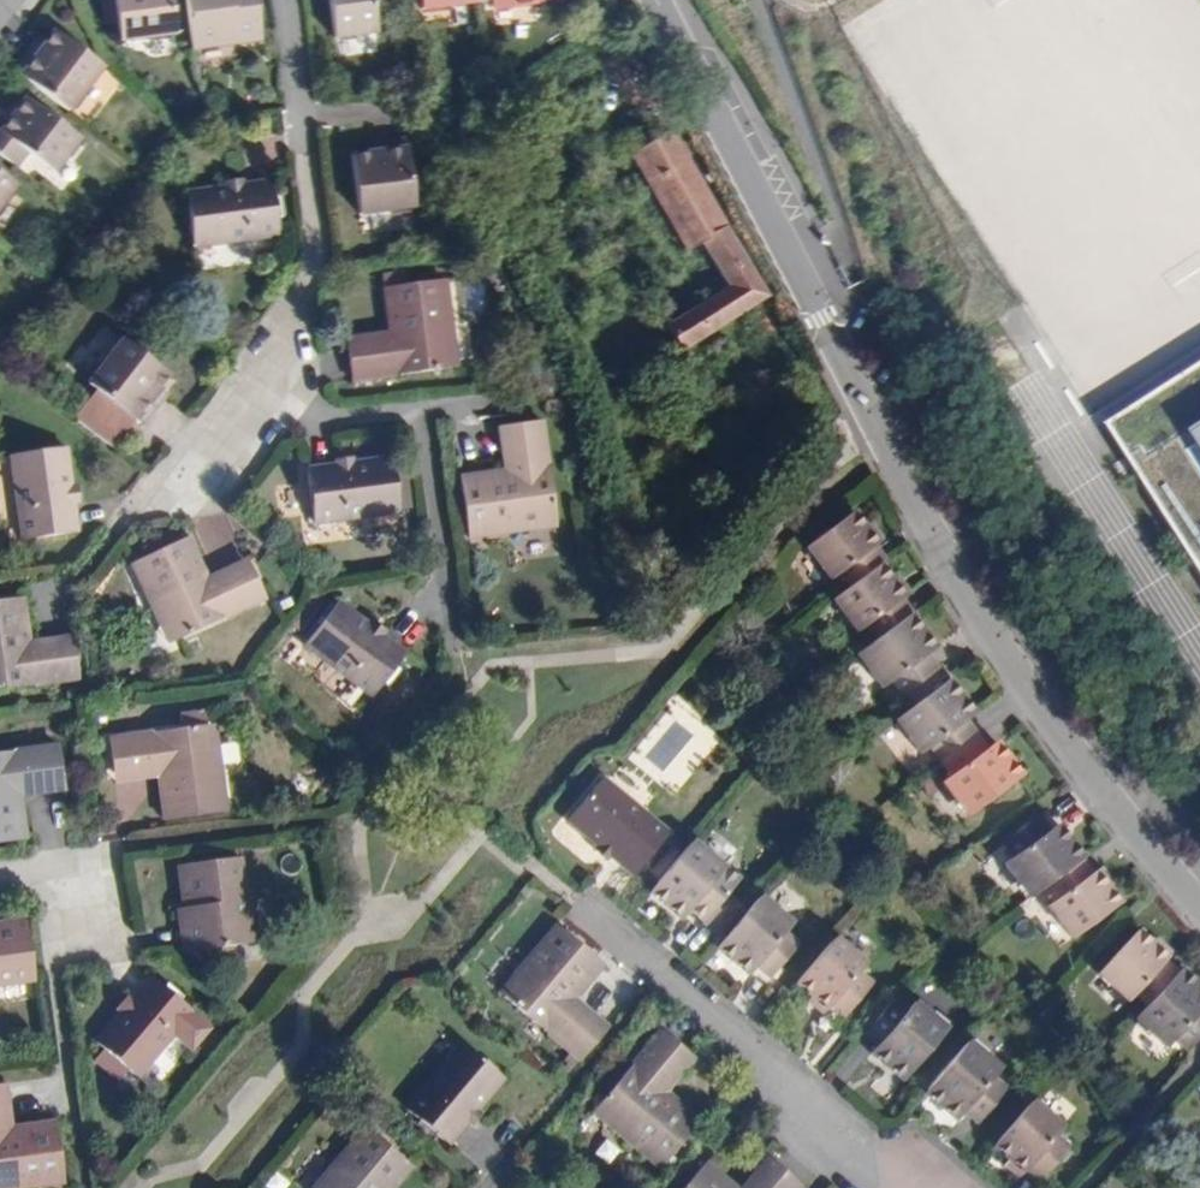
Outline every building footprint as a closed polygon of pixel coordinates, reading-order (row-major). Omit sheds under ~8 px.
[(161,0),(105,0),(110,32),(165,25),(161,0)] [(246,0),(176,0),(181,38),(250,29),(246,0)] [(363,0),(322,0),(326,26),(366,21),(363,0)] [(57,102),(90,56),(45,23),(29,43),(21,37),(1,62),(57,102)] [(68,127),(15,88),(0,107),(0,155),(5,159),(18,143),(42,161),(68,127)] [(760,285),(664,120),(630,141),(684,238),(696,231),(722,275),(661,317),(677,342),(760,285)] [(406,196),(394,129),(364,135),(366,141),(341,146),(351,204),(406,196)] [(232,178),(231,167),(214,168),(215,180),(232,178)] [(272,227),(262,173),(232,178),(215,180),(176,185),(184,241),(272,227)] [(446,353),(432,268),(371,278),(377,318),(380,331),(338,339),(343,370),(446,353)] [(380,331),(377,318),(335,325),(338,339),(380,331)] [(151,382),(161,368),(116,335),(83,379),(136,418),(152,397),(144,391),(151,382)] [(1098,413),(1199,569),(1199,348),(1098,413)] [(152,397),(158,388),(151,382),(144,391),(152,397)] [(546,514),(537,445),(532,410),(498,415),(505,458),(493,460),(451,467),(456,502),(460,530),(546,514)] [(505,458),(498,415),(487,416),(493,460),(505,458)] [(61,481),(56,443),(2,450),(16,534),(68,526),(64,500),(61,481)] [(358,450),(356,443),(337,446),(338,453),(358,450)] [(393,500),(384,446),(358,450),(338,453),(301,459),(309,514),(393,500)] [(74,498),(71,480),(61,481),(64,500),(74,498)] [(884,555),(872,539),(876,537),(852,505),(805,540),(829,572),(835,567),(847,583),(880,558),(884,555)] [(162,632),(255,582),(240,554),(199,575),(193,564),(172,527),(121,555),(162,632)] [(199,575),(240,554),(234,542),(193,564),(199,575)] [(904,591),(880,558),(847,583),(832,594),(856,625),(863,620),(875,635),(908,611),(910,609),(899,594),(904,591)] [(22,637),(16,595),(0,598),(0,686),(71,676),(66,644),(24,649),(22,637)] [(370,629),(340,606),(308,647),(371,696),(403,655),(383,639),(370,629)] [(934,646),(908,611),(875,635),(854,651),(880,686),(889,680),(900,694),(934,668),(924,654),(934,646)] [(383,639),(390,631),(377,620),(370,629),(383,639)] [(66,644),(65,632),(22,637),(24,649),(66,644)] [(964,717),(974,710),(950,676),(895,715),(920,749),(929,742),(940,756),(974,731),(964,717)] [(107,741),(111,772),(155,766),(156,777),(162,821),(224,813),(212,726),(107,741)] [(1020,775),(995,741),(986,748),(974,731),(940,756),(951,772),(942,779),(967,813),(1020,775)] [(21,840),(16,807),(14,795),(13,781),(54,775),(49,742),(0,749),(0,842),(21,840)] [(112,783),(156,777),(155,766),(111,772),(112,783)] [(14,795),(40,790),(56,787),(55,780),(54,775),(13,781),(14,795)] [(628,876),(662,835),(600,782),(565,823),(585,840),(597,850),(628,876)] [(1079,857),(1081,856),(1056,822),(1046,830),(1035,815),(999,840),(1010,856),(1002,861),(1027,896),(1045,883),(1079,857)] [(590,859),(597,850),(585,840),(577,848),(590,859)] [(734,879),(688,840),(645,893),(679,921),(686,912),(719,939),(741,913),(720,895),(734,879)] [(1112,894),(1095,872),(1091,874),(1079,857),(1045,883),(1056,899),(1049,904),(1068,931),(1112,894)] [(238,900),(234,860),(176,866),(180,906),(186,906),(187,920),(174,922),(177,952),(253,944),(250,915),(240,916),(238,900)] [(1072,936),(1118,903),(1112,894),(1068,931),(1072,936)] [(795,947),(782,936),(789,927),(754,897),(741,913),(719,939),(711,948),(745,978),(752,970),(766,981),(795,947)] [(250,915),(248,899),(238,900),(240,916),(250,915)] [(187,920),(186,906),(180,906),(172,907),(174,922),(187,920)] [(28,921),(0,925),(0,985),(35,980),(28,921)] [(1145,1002),(1174,969),(1161,957),(1165,953),(1137,927),(1095,969),(1125,997),(1131,990),(1145,1002)] [(563,1005),(588,972),(542,934),(487,1001),(571,1070),(592,1044),(555,1014),(563,1005)] [(843,1012),(872,979),(857,966),(860,962),(832,937),(795,983),(823,1008),(830,1000),(843,1012)] [(1199,1002),(1199,986),(1177,965),(1174,969),(1145,1002),(1135,1014),(1164,1041),(1172,1033),(1186,1046),(1199,1030),(1199,1002)] [(137,1074),(189,1010),(148,977),(132,997),(121,1010),(96,1041),(137,1074)] [(121,1010),(132,997),(125,991),(113,1004),(121,1010)] [(929,1050),(950,1026),(917,997),(907,1009),(892,996),(862,1031),(876,1043),(869,1051),(903,1080),(929,1050)] [(599,1035),(563,1005),(555,1014),(592,1044),(599,1035)] [(697,1120),(665,1093),(655,1084),(682,1052),(657,1031),(589,1113),(656,1170),(697,1120)] [(977,1125),(1008,1087),(994,1076),(1004,1064),(969,1036),(942,1069),(925,1090),(922,1093),(956,1120),(963,1113),(977,1125)] [(475,1113),(499,1083),(460,1051),(407,1115),(447,1148),(463,1128),(475,1113)] [(665,1093),(692,1061),(682,1052),(655,1084),(665,1093)] [(12,1084),(0,1086),(0,1098),(4,1130),(17,1129),(12,1084)] [(59,1124),(17,1129),(4,1130),(0,1098),(0,1187),(28,1187),(66,1183),(59,1124)] [(1038,1175),(1066,1142),(1053,1130),(1058,1125),(1029,1100),(991,1146),(1019,1170),(1025,1164),(1038,1175)] [(471,1134),(483,1119),(475,1113),(463,1128),(471,1134)] [(407,1172),(360,1133),(315,1187),(394,1187),(407,1172)] [(776,1167),(766,1158),(739,1187),(757,1187),(776,1167)] [(685,1187),(733,1187),(705,1165),(685,1187)] [(800,1187),(776,1167),(757,1187),(800,1187)]
